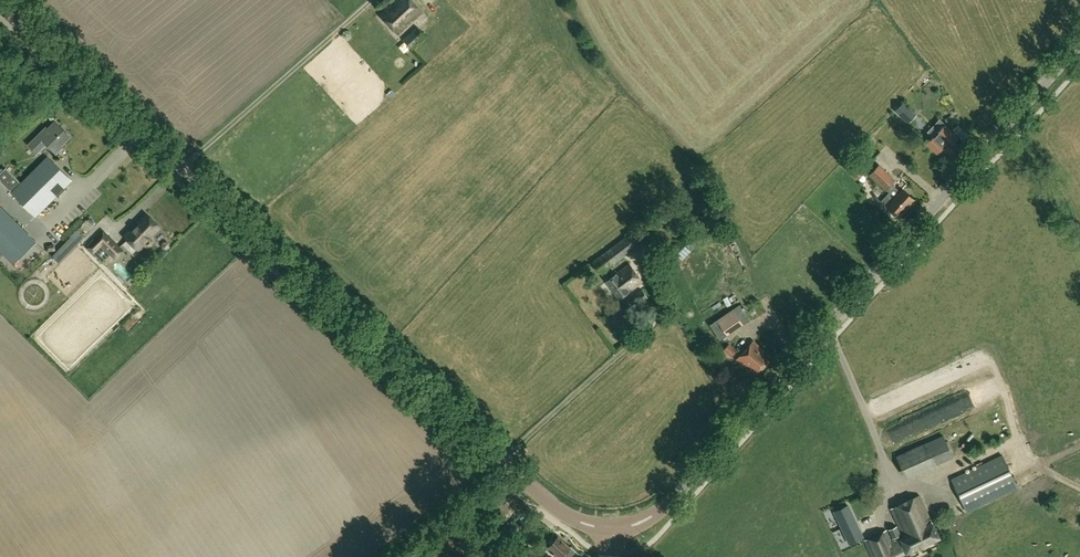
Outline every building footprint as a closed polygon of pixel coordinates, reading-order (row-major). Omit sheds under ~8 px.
[(412,0),(396,0),(380,15),(399,35),(424,12),(412,0)] [(426,37),(417,27),(403,40),(412,50),(426,37)] [(395,93),(392,89),(387,94),(391,97),(395,93)] [(908,124),(918,114),(904,101),(895,111),(908,124)] [(30,145),(38,153),(47,144),(54,151),(60,146),(62,147),(71,138),(56,123),(49,130),(47,128),(30,145)] [(942,149),(953,158),(961,149),(954,143),(959,138),(945,125),(927,145),(937,154),(942,149)] [(872,151),(868,146),(860,154),(864,159),(872,151)] [(22,183),(13,193),(12,193),(36,217),(72,181),(48,157),(22,183)] [(892,191),(891,191),(908,207),(916,199),(903,188),(901,191),(892,183),(896,179),(880,164),(872,172),(892,191)] [(22,183),(7,168),(0,175),(0,180),(13,193),(22,183)] [(908,207),(891,191),(884,199),(882,201),(887,206),(900,217),(908,207)] [(0,206),(0,249),(14,263),(36,241),(0,206)] [(161,227),(148,214),(135,227),(134,227),(125,235),(139,249),(146,243),(150,247),(154,242),(150,238),(161,227)] [(727,227),(730,241),(736,239),(733,226),(727,227)] [(647,241),(636,229),(595,261),(603,273),(647,241)] [(71,237),(52,256),(60,263),(85,237),(76,230),(70,236),(71,237)] [(116,258),(123,250),(105,232),(89,249),(103,262),(111,253),(116,258)] [(729,247),(734,256),(744,251),(738,242),(729,247)] [(630,263),(607,282),(621,299),(644,280),(630,263)] [(649,299),(642,291),(630,300),(637,307),(649,299)] [(731,304),(727,296),(723,298),(727,306),(731,304)] [(739,304),(709,324),(720,340),(750,320),(739,304)] [(773,349),(781,347),(778,340),(770,343),(773,349)] [(756,376),(773,358),(754,341),(738,359),(756,376)] [(723,349),(731,357),(737,351),(729,343),(723,349)] [(979,354),(987,371),(995,367),(987,351),(979,354)] [(954,457),(944,435),(928,442),(938,464),(954,457)] [(1018,487),(1003,455),(952,479),(967,511),(1018,487)] [(940,538),(934,524),(933,525),(920,496),(891,509),(903,536),(892,541),(887,530),(865,540),(872,556),(899,556),(940,538)] [(850,507),(837,514),(851,545),(865,539),(850,507)] [(897,526),(889,529),(893,539),(901,535),(897,526)] [(579,554),(580,553),(572,546),(571,547),(559,537),(550,547),(561,556),(563,556),(564,556),(565,556),(582,556),(579,554)]
